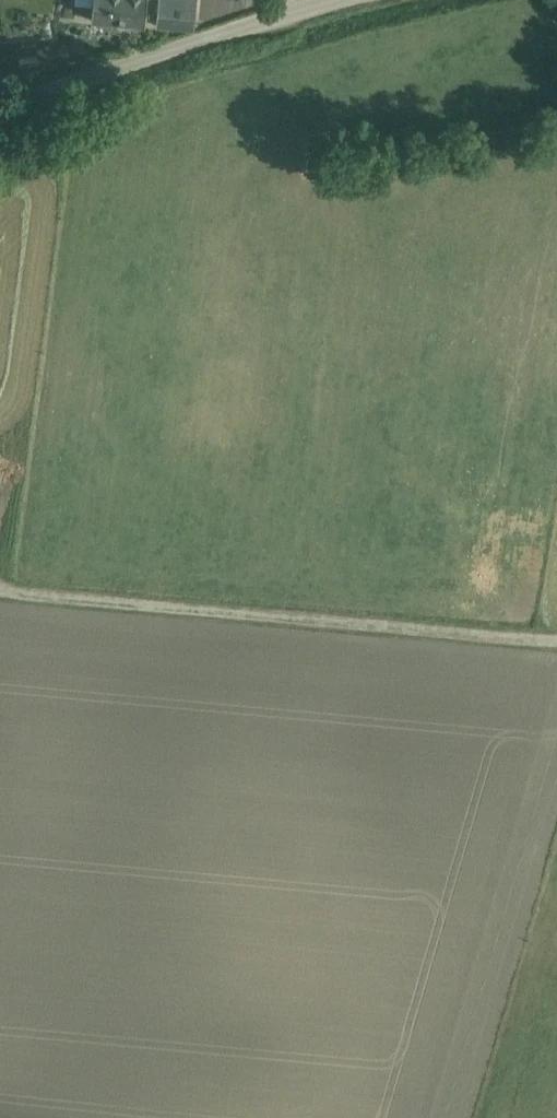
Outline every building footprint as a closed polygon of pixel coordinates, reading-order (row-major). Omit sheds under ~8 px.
[(75,3),(93,4),(91,21),(146,25),(147,15),(157,16),(156,26),(189,29),(194,29),(195,27),(197,0),(76,0),(75,3)]
